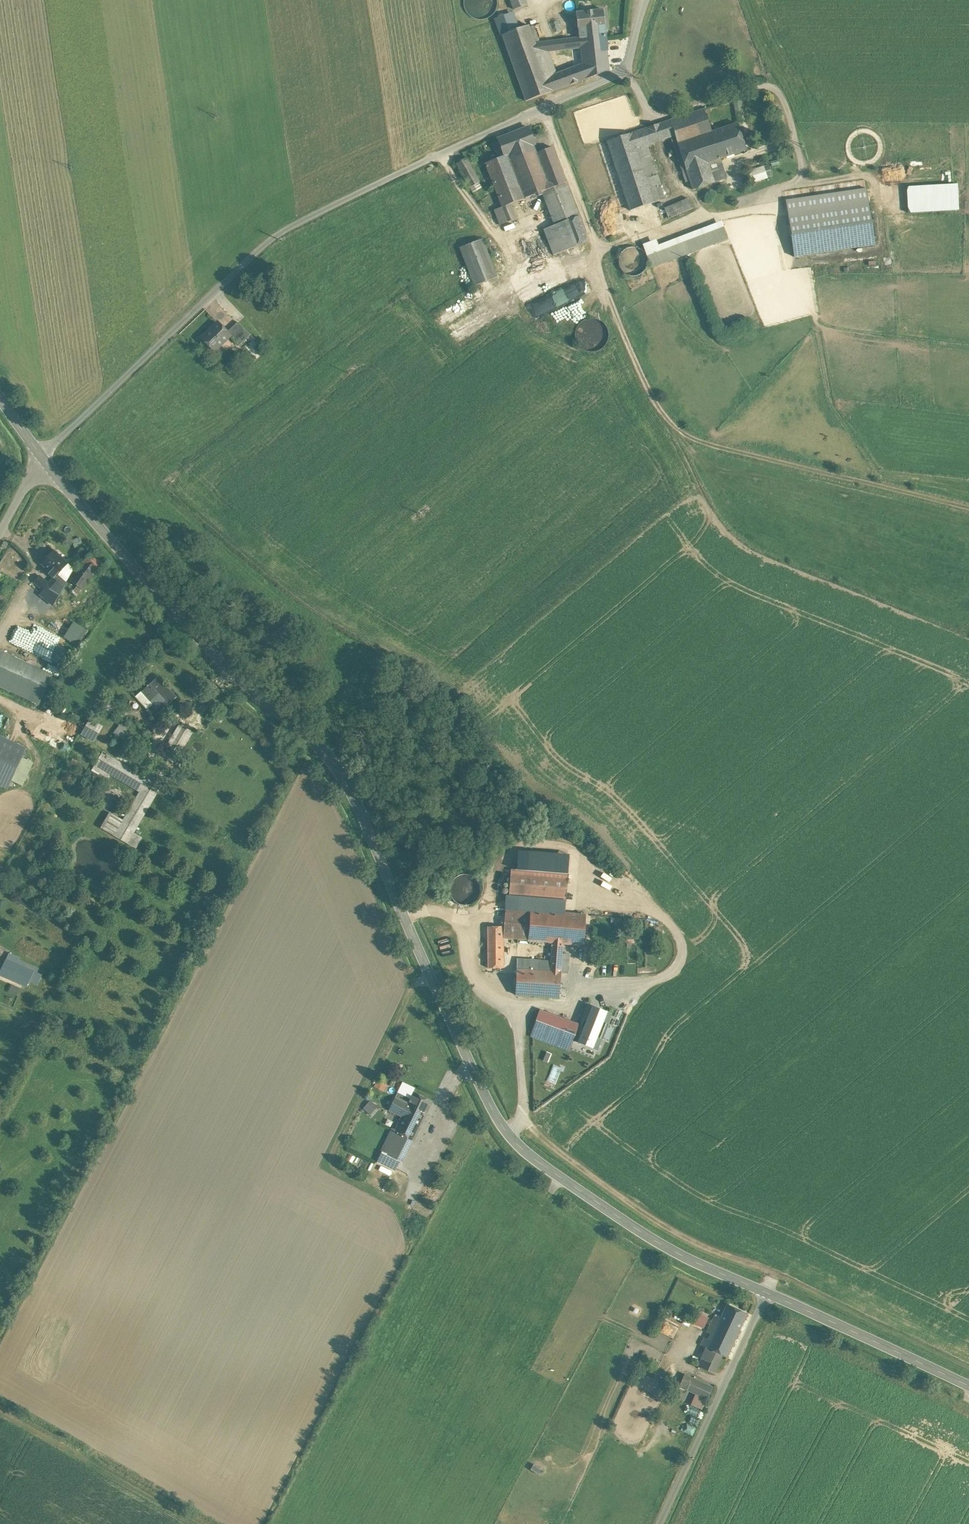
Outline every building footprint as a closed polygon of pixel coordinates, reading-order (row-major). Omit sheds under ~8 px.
[(497,3),(497,0),(464,0),(464,3),(465,10),(469,15),(474,19),(481,20),(487,18),(492,15),(496,9),(497,3)] [(511,1),(514,10),(527,5),(525,0),(515,0),(511,1)] [(603,10),(576,12),(578,30),(579,30),(580,38),(605,35),(604,27),(605,27),(603,15),(606,15),(606,11),(603,12),(603,10)] [(512,15),(497,21),(499,27),(514,22),(512,15)] [(514,22),(499,27),(502,35),(517,29),(514,22)] [(540,42),(535,43),(532,34),(529,27),(528,25),(517,29),(502,35),(526,101),(609,70),(605,35),(580,38),(540,42)] [(742,101),(734,102),(736,113),(743,112),(742,101)] [(704,109),(649,127),(654,142),(662,138),(669,136),(667,131),(673,129),(674,134),(690,181),(693,190),(714,182),(708,163),(719,159),(720,158),(711,129),(704,109)] [(737,123),(714,131),(713,129),(711,129),(720,158),(746,150),(737,123)] [(528,127),(498,139),(504,156),(504,157),(534,145),(535,145),(528,127)] [(649,127),(643,129),(648,144),(654,142),(649,127)] [(643,129),(607,141),(630,210),(632,210),(643,206),(655,202),(650,187),(647,179),(637,148),(646,145),(648,144),(643,129)] [(690,181),(674,134),(671,135),(686,182),(690,181)] [(534,145),(504,157),(504,156),(485,163),(502,207),(494,210),(500,225),(517,218),(511,204),(542,192),(566,182),(552,147),(536,153),(534,145)] [(656,175),(646,145),(637,148),(647,179),(656,175)] [(479,182),(466,158),(456,163),(470,187),(479,182)] [(719,159),(708,163),(714,182),(726,179),(719,159)] [(763,166),(748,171),(752,183),(767,178),(763,166)] [(656,175),(647,179),(650,187),(659,184),(656,175)] [(479,182),(470,187),(472,192),(482,187),(479,182)] [(566,182),(542,192),(554,225),(579,216),(566,182)] [(960,210),(959,183),(908,185),(909,212),(960,210)] [(664,199),(659,184),(650,187),(655,202),(664,199)] [(877,244),(869,187),(788,199),(794,235),(791,236),(794,256),(877,244)] [(643,206),(632,210),(638,229),(659,222),(693,207),(689,197),(664,208),(645,215),(643,206)] [(554,225),(543,229),(553,255),(588,241),(579,216),(554,225)] [(720,221),(645,250),(651,267),(727,238),(720,221)] [(482,240),(460,248),(474,285),(497,277),(482,240)] [(646,267),(648,261),(646,256),(643,251),(638,248),(633,247),(627,248),(623,251),(620,256),(619,261),(620,267),(623,272),(628,275),(633,276),(639,275),(643,271),(646,267)] [(231,328),(219,317),(201,334),(217,350),(233,335),(236,332),(231,328)] [(233,335),(243,345),(256,332),(241,317),(231,328),(236,332),(233,335)] [(607,341),(609,335),(607,328),(604,323),(598,319),(592,318),(585,319),(580,323),(576,329),(575,335),(576,341),(580,347),(586,350),(592,352),(599,350),(604,347),(607,341)] [(67,563),(54,551),(42,564),(50,571),(48,573),(53,578),(54,578),(58,574),(67,563)] [(104,564),(93,552),(82,562),(83,562),(70,581),(77,586),(82,590),(87,584),(89,585),(91,582),(89,580),(94,574),(104,564)] [(53,578),(48,584),(60,593),(66,582),(58,574),(54,578),(53,578)] [(60,593),(48,584),(39,576),(34,582),(46,592),(43,596),(53,605),(60,593)] [(82,590),(77,586),(71,593),(77,597),(82,590)] [(22,642),(61,657),(68,638),(27,622),(24,629),(27,630),(22,642)] [(1,651),(0,654),(0,686),(39,704),(52,675),(1,651)] [(176,697),(158,677),(142,691),(136,696),(148,710),(147,711),(153,717),(176,697)] [(102,724),(89,718),(83,729),(88,732),(86,736),(93,740),(102,724)] [(119,724),(114,732),(124,738),(129,729),(119,724)] [(179,724),(173,735),(186,743),(192,732),(179,724)] [(0,735),(0,786),(6,789),(26,748),(0,735)] [(173,735),(148,779),(108,755),(108,754),(107,754),(106,755),(102,752),(95,765),(110,774),(140,791),(114,836),(127,843),(186,743),(173,735)] [(110,774),(95,765),(92,770),(101,776),(102,775),(108,778),(110,774)] [(615,866),(595,867),(596,875),(616,874),(615,866)] [(567,874),(511,870),(509,897),(565,901),(567,874)] [(480,895),(481,889),(479,883),(476,878),(471,875),(465,874),(459,875),(454,879),(451,884),(449,890),(451,896),(454,901),(459,904),(465,905),(471,904),(476,900),(480,895)] [(562,913),(531,910),(508,908),(506,938),(518,939),(517,943),(550,946),(550,942),(552,942),(552,945),(551,945),(551,946),(552,946),(551,962),(517,960),(517,969),(561,971),(562,954),(563,943),(562,943),(565,913),(562,913)] [(585,915),(565,913),(562,943),(563,943),(583,945),(585,915)] [(503,926),(488,926),(488,968),(493,968),(494,968),(499,968),(503,967),(503,926)] [(6,959),(0,972),(0,975),(11,980),(18,964),(6,959)] [(34,971),(18,964),(11,980),(27,987),(34,971)] [(561,971),(517,969),(515,995),(559,997),(559,994),(560,986),(561,973),(561,971)] [(611,1014),(588,1005),(585,1012),(574,1040),(597,1049),(611,1014)] [(572,1036),(537,1022),(533,1034),(568,1048),(572,1036)] [(431,1101),(413,1092),(411,1098),(398,1092),(389,1110),(402,1116),(401,1118),(418,1128),(431,1101)] [(371,1099),(363,1107),(371,1114),(378,1106),(371,1099)] [(418,1128),(401,1118),(394,1131),(413,1140),(418,1128)] [(405,1156),(413,1140),(394,1131),(392,1130),(388,1139),(394,1141),(390,1148),(405,1156)] [(394,1141),(388,1139),(382,1151),(387,1154),(390,1148),(394,1141)] [(405,1156),(390,1148),(387,1154),(400,1160),(402,1161),(405,1156)] [(387,1154),(382,1151),(377,1161),(395,1170),(400,1160),(387,1154)] [(358,1168),(365,1169),(367,1161),(357,1159),(357,1162),(359,1163),(358,1168)] [(747,1314),(727,1304),(722,1314),(720,1313),(719,1316),(721,1317),(719,1320),(739,1330),(747,1314)] [(705,1327),(709,1317),(701,1313),(696,1324),(705,1327)] [(715,1314),(700,1345),(707,1348),(699,1366),(714,1373),(722,1355),(726,1357),(739,1330),(719,1320),(721,1317),(719,1316),(715,1314)] [(686,1376),(681,1387),(687,1390),(692,1379),(686,1376)] [(711,1388),(692,1379),(687,1390),(706,1398),(711,1388)] [(541,1474),(544,1469),(534,1463),(531,1468),(541,1474)]
